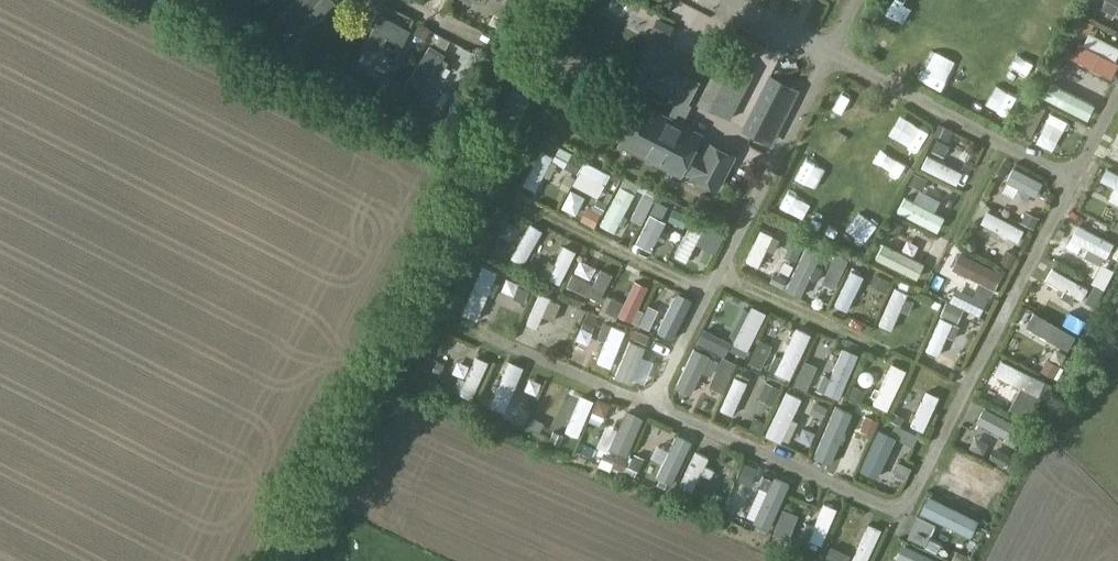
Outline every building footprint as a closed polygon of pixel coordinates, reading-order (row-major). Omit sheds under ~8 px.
[(258,0),(243,0),(235,11),(245,18),(258,0)] [(276,18),(288,30),(309,8),(319,18),(334,2),(332,0),(293,0),(276,18)] [(795,14),(802,0),(767,0),(795,14)] [(1102,8),(1115,15),(1117,9),(1117,0),(1106,0),(1102,8)] [(403,46),(410,31),(382,17),(367,46),(383,54),(389,39),(403,46)] [(675,93),(679,95),(689,76),(685,74),(691,61),(652,41),(634,76),(673,96),(675,93)] [(1117,65),(1117,63),(1079,43),(1071,57),(1111,78),(1117,65)] [(441,74),(448,63),(442,59),(444,55),(430,46),(405,86),(418,95),(435,70),(441,74)] [(730,121),(754,73),(720,55),(696,103),(730,121)] [(780,85),(782,81),(770,75),(742,129),(754,135),(756,131),(766,136),(790,90),(780,85)] [(688,104),(700,81),(689,76),(679,95),(667,118),(641,104),(620,143),(679,174),(682,168),(694,174),(693,176),(716,188),(732,157),(709,144),(703,156),(691,150),(699,134),(681,125),(691,105),(688,104)] [(1052,85),(1045,99),(1086,119),(1093,106),(1052,85)] [(1072,137),(1079,126),(1041,106),(1035,118),(1072,137)] [(1055,145),(1060,134),(1043,125),(1037,136),(1055,145)] [(1044,143),(1040,154),(1058,160),(1062,149),(1044,143)] [(541,151),(524,185),(535,191),(552,157),(541,151)] [(928,156),(922,168),(956,184),(961,173),(928,156)] [(1037,194),(1043,182),(1014,166),(1007,178),(1037,194)] [(1098,177),(1092,189),(1117,203),(1117,187),(1098,177)] [(590,202),(598,190),(579,179),(564,204),(576,212),(584,198),(590,202)] [(620,184),(603,217),(615,223),(632,190),(620,184)] [(847,184),(839,206),(849,210),(857,188),(847,184)] [(1036,211),(1042,200),(1011,184),(1005,196),(1036,211)] [(647,213),(653,202),(642,196),(636,207),(647,213)] [(1088,208),(1117,219),(1117,206),(1093,197),(1088,208)] [(656,202),(635,245),(650,253),(671,209),(656,202)] [(988,211),(982,222),(1018,241),(1024,230),(988,211)] [(765,222),(745,263),(758,269),(760,265),(778,228),(765,222)] [(686,262),(703,229),(691,223),(674,256),(686,262)] [(524,264),(543,230),(531,224),(512,257),(524,264)] [(1099,260),(1109,241),(1079,225),(1072,237),(1087,245),(1083,252),(1099,260)] [(1017,259),(1023,246),(985,229),(979,242),(1017,259)] [(884,244),(877,259),(917,278),(924,264),(884,244)] [(771,294),(787,251),(774,246),(758,289),(771,294)] [(960,253),(952,268),(979,282),(976,289),(990,296),(1001,274),(960,253)] [(881,262),(874,277),(915,296),(922,281),(881,262)] [(806,265),(787,303),(801,310),(819,272),(806,265)] [(498,273),(483,267),(462,315),(477,322),(498,273)] [(600,300),(612,274),(601,269),(593,284),(573,274),(567,285),(588,295),(600,300)] [(1071,307),(1083,287),(1056,271),(1049,283),(1056,286),(1050,295),(1071,307)] [(907,313),(912,303),(905,299),(907,294),(895,288),(879,324),(891,330),(900,310),(907,313)] [(553,321),(561,304),(549,299),(550,297),(540,293),(527,323),(537,328),(542,316),(553,321)] [(844,324),(854,297),(844,293),(834,320),(844,324)] [(650,308),(642,323),(672,338),(689,304),(677,298),(667,317),(650,308)] [(720,330),(733,305),(724,299),(710,325),(720,330)] [(1065,346),(1072,334),(1037,315),(1030,326),(1065,346)] [(614,363),(627,330),(614,325),(600,358),(614,363)] [(944,363),(958,333),(939,325),(925,355),(944,363)] [(776,356),(769,370),(790,379),(810,335),(797,328),(782,359),(776,356)] [(1028,344),(1062,364),(1069,353),(1034,333),(1028,344)] [(632,376),(645,344),(631,339),(619,370),(632,376)] [(843,392),(858,357),(845,351),(836,372),(828,369),(823,381),(831,384),(830,387),(843,392)] [(703,374),(709,362),(694,355),(681,381),(691,386),(698,372),(703,374)] [(467,378),(459,394),(471,400),(488,362),(476,357),(476,359),(467,378)] [(523,370),(509,364),(491,408),(505,414),(523,370)] [(892,367),(873,406),(887,412),(906,374),(892,367)] [(780,442),(801,399),(787,392),(766,436),(780,442)] [(928,393),(912,426),(924,432),(939,398),(928,393)] [(606,440),(618,413),(605,408),(594,435),(606,440)] [(983,409),(977,420),(1013,439),(1019,428),(992,414),(983,409)] [(834,413),(819,449),(830,454),(846,418),(834,413)] [(563,452),(575,457),(589,423),(577,418),(563,452)] [(913,447),(919,436),(906,430),(901,441),(913,447)] [(877,441),(862,472),(876,479),(895,439),(881,432),(877,441)] [(656,478),(672,485),(692,441),(676,434),(656,478)] [(645,436),(622,484),(638,492),(661,443),(645,436)] [(710,478),(714,470),(705,465),(708,457),(696,451),(679,485),(692,492),(701,473),(710,478)] [(986,493),(995,476),(956,454),(950,466),(976,480),(973,486),(986,493)] [(773,480),(753,526),(768,533),(789,487),(773,480)] [(742,491),(726,527),(741,534),(757,498),(742,491)] [(958,536),(967,517),(928,499),(923,511),(946,522),(943,529),(958,536)] [(799,540),(820,549),(836,509),(824,504),(813,530),(805,526),(799,540)] [(857,536),(844,531),(833,560),(848,560),(857,536)]
